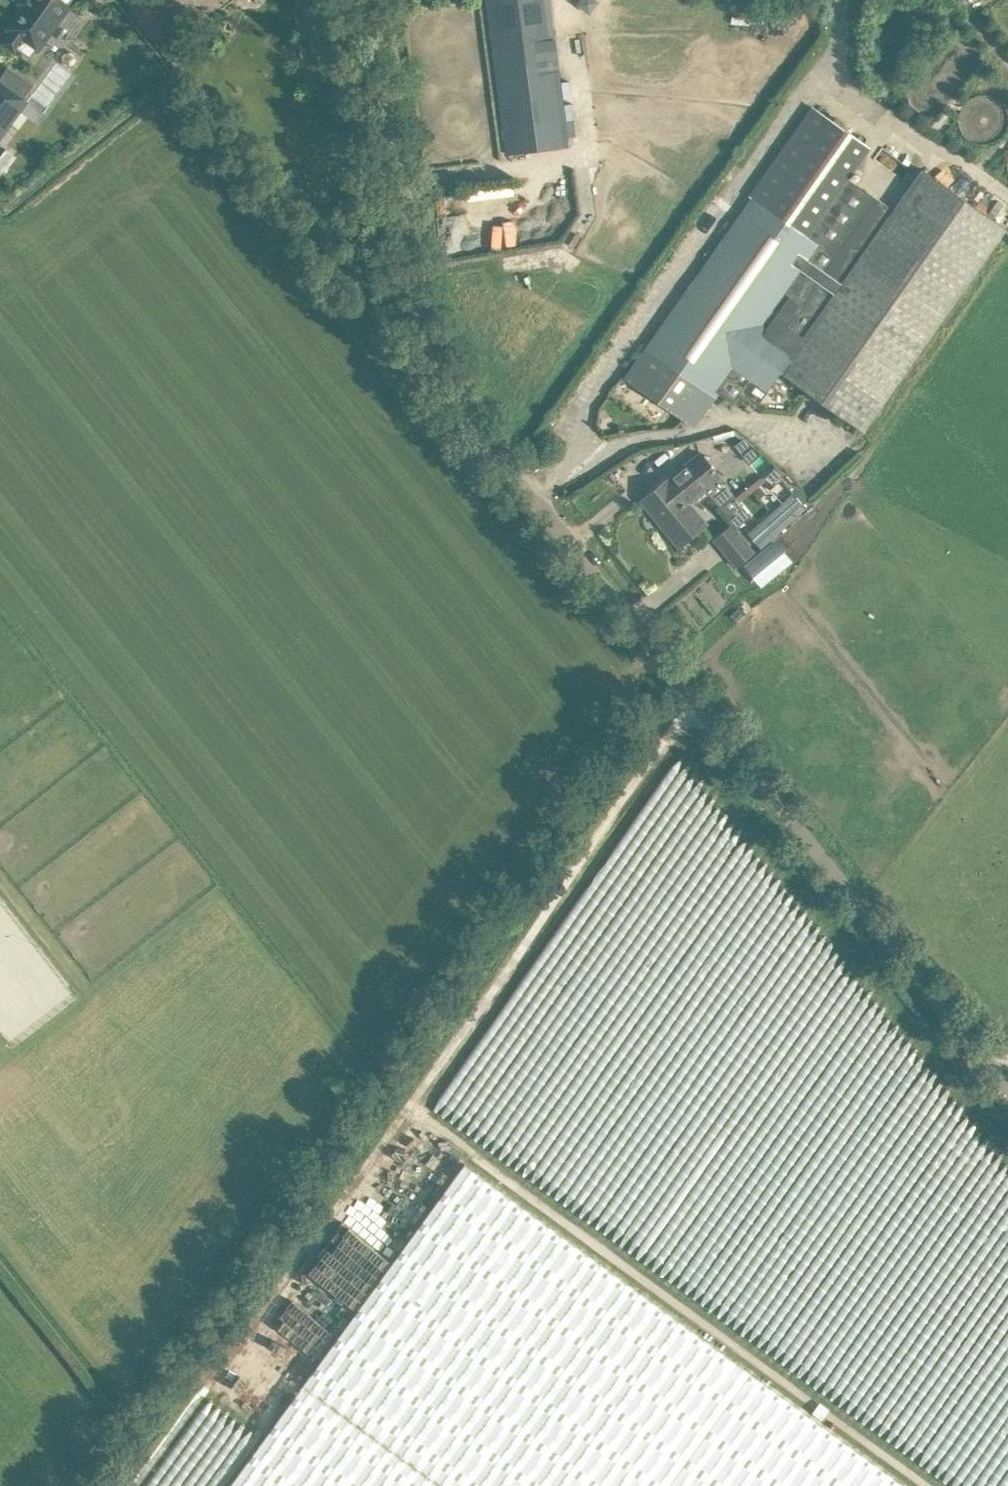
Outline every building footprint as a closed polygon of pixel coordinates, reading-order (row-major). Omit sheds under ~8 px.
[(0,43),(16,54),(19,48),(30,56),(34,50),(36,51),(69,6),(68,5),(71,0),(28,0),(25,5),(8,29),(10,30),(0,43)] [(569,145),(550,0),(486,0),(507,153),(569,145)] [(27,101),(24,99),(0,81),(0,139),(27,101)] [(895,210),(850,178),(871,147),(812,105),(749,195),(753,197),(626,378),(691,424),(715,390),(733,403),(739,394),(757,406),(780,373),(864,432),(1007,229),(922,168),(895,210)] [(0,149),(0,176),(15,156),(2,146),(0,149)] [(741,439),(734,444),(742,454),(753,444),(744,436),(741,439)] [(700,452),(671,477),(682,491),(685,489),(695,501),(697,503),(709,494),(733,523),(733,522),(737,527),(752,515),(724,482),(726,481),(723,477),(721,478),(713,468),(710,464),(710,461),(710,458),(708,456),(705,454),(702,455),(700,452)] [(692,504),(695,501),(685,489),(682,491),(671,477),(642,500),(679,546),(707,523),(692,504)] [(813,502),(803,491),(796,498),(793,494),(750,530),(763,545),(813,502)] [(752,554),(756,550),(737,527),(733,522),(733,523),(713,538),(737,567),(752,554)] [(761,584),(791,560),(777,541),(746,565),(761,584)] [(740,1367),(461,1167),(229,1485),(906,1485),(740,1367)]
